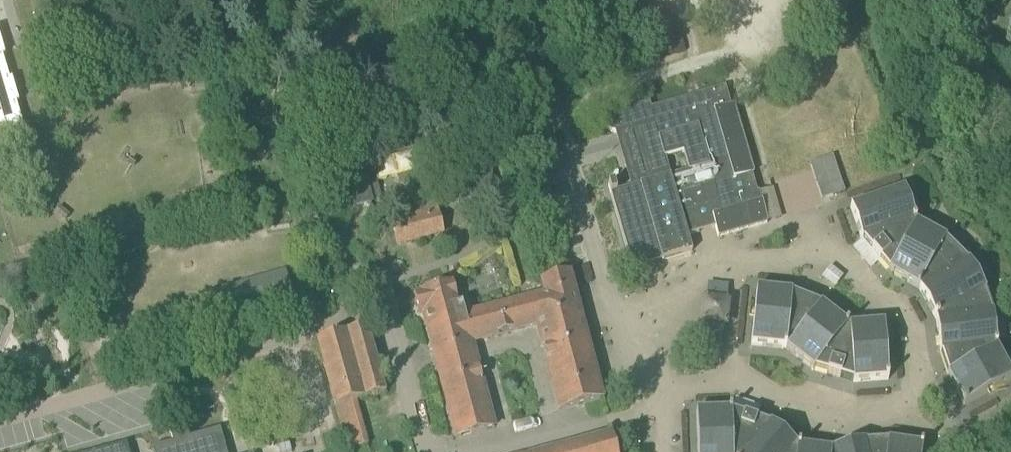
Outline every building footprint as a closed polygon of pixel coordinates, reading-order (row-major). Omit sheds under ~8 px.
[(24,130),(0,49),(0,137),(24,130)] [(731,107),(726,87),(651,107),(649,101),(598,115),(599,116),(600,118),(600,120),(602,122),(603,123),(604,125),(606,127),(607,128),(610,130),(611,131),(614,132),(617,133),(621,134),(622,134),(638,186),(616,192),(614,184),(608,186),(633,270),(634,269),(629,253),(657,245),(662,261),(692,252),(688,236),(699,233),(693,213),(710,208),(718,238),(768,223),(759,193),(757,193),(752,175),(754,175),(734,106),(731,107)] [(349,118),(333,122),(355,208),(371,204),(349,118)] [(810,162),(818,199),(843,193),(835,156),(810,162)] [(888,272),(919,289),(936,320),(940,355),(947,376),(964,406),(1010,381),(1010,373),(997,348),(993,313),(986,292),(969,261),(947,239),(916,222),(904,189),(851,208),(862,241),(888,272)] [(400,245),(412,242),(443,234),(435,203),(392,213),(400,245)] [(569,275),(568,275),(543,282),(546,296),(497,309),(504,334),(538,326),(560,411),(602,400),(569,275)] [(707,284),(706,318),(725,319),(726,285),(707,284)] [(458,308),(452,286),(415,296),(420,315),(423,314),(456,439),(494,428),(470,343),(504,334),(497,309),(465,317),(462,307),(458,308)] [(751,346),(787,349),(814,371),(853,383),(888,380),(884,323),(849,326),(821,304),(792,293),(757,289),(751,346)] [(335,407),(356,402),(386,394),(385,393),(367,327),(317,341),(335,407)] [(688,398),(688,410),(714,410),(715,398),(688,398)] [(335,407),(342,430),(348,451),(368,446),(356,402),(335,407)] [(731,411),(696,412),(698,451),(922,451),(923,446),(888,441),(866,442),(832,451),(797,446),(770,424),(731,411)] [(220,430),(191,438),(188,428),(170,433),(172,443),(153,449),(153,451),(226,451),(220,430)] [(611,435),(547,451),(616,451),(611,435)]
